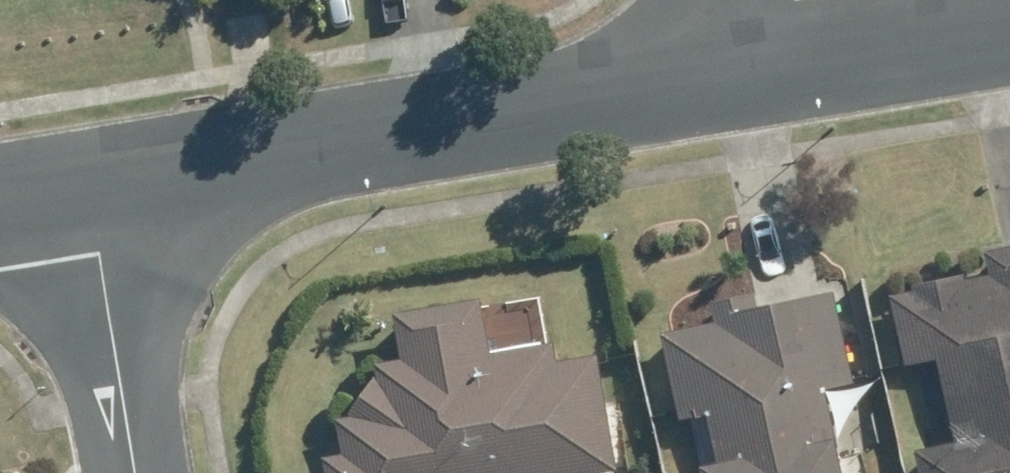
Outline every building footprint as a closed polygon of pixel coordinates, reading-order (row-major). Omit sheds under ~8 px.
[(982,253),(988,278),(959,283),(958,277),(912,287),(913,293),(889,298),(904,365),(936,358),(954,445),(913,453),(917,472),(1009,472),(1009,247),(982,253)] [(715,463),(697,467),(698,472),(837,472),(817,390),(850,382),(829,293),(750,311),(746,296),(709,306),(714,323),(657,336),(676,419),(704,413),(715,463)] [(340,456),(320,459),(322,472),(609,472),(612,472),(593,357),(551,363),(547,344),(484,355),(475,300),(389,315),(398,364),(378,366),(336,425),(340,456)]
